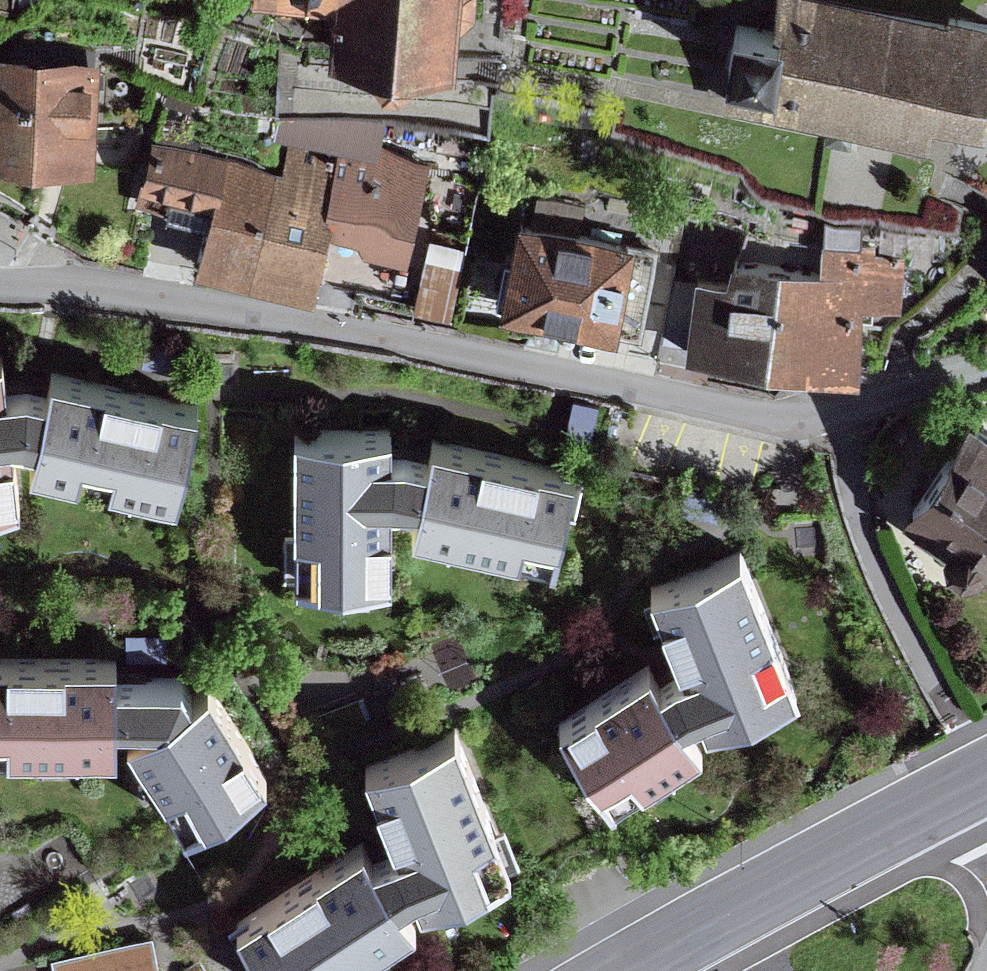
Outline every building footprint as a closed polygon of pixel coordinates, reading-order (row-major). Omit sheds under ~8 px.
[(333,26),(372,29),(383,37),(398,38),(408,31),(452,36),(456,8),(473,0),(334,0),(333,26)] [(874,0),(778,0),(776,13),(735,6),(720,102),(927,133),(932,101),(984,109),(986,93),(986,17),(874,0)] [(0,44),(0,141),(95,146),(100,49),(0,44)] [(275,140),(287,144),(376,166),(381,145),(386,124),(281,118),(275,140)] [(254,275),(282,164),(152,128),(131,202),(165,211),(172,185),(216,197),(198,262),(254,275)] [(287,144),(282,164),(254,275),(312,289),(327,227),(407,246),(429,157),(381,145),(376,166),(287,144)] [(533,209),(519,206),(500,292),(640,322),(663,218),(537,191),(533,209)] [(777,208),(771,237),(817,246),(822,217),(777,208)] [(466,242),(433,234),(416,303),(450,311),(466,242)] [(819,263),(777,258),(767,349),(856,359),(863,295),(898,299),(903,257),(875,254),(876,242),(822,236),(819,263)] [(727,267),(695,263),(686,340),(767,349),(777,258),(728,252),(727,267)] [(17,495),(10,422),(36,429),(30,453),(179,490),(196,395),(52,360),(47,378),(39,376),(27,374),(6,377),(2,342),(0,342),(0,496),(17,495)] [(598,402),(573,397),(564,439),(589,444),(598,402)] [(968,399),(900,503),(923,518),(913,533),(944,553),(948,547),(961,555),(977,553),(986,559),(986,411),(968,399)] [(293,413),(294,572),(390,567),(389,482),(420,481),(412,520),(557,551),(575,460),(434,428),(430,446),(421,444),(410,439),(392,438),(393,415),(293,413)] [(796,678),(742,541),(650,576),(680,656),(657,669),(649,654),(558,713),(615,795),(704,735),(682,703),(699,697),(708,717),(796,678)] [(166,629),(128,630),(128,655),(166,655),(166,629)] [(0,647),(0,741),(116,741),(117,699),(156,702),(128,724),(189,815),(266,762),(210,672),(193,682),(181,665),(117,666),(117,647),(0,647)] [(453,720),(366,755),(393,836),(373,845),(364,831),(238,914),(276,970),(327,970),(416,913),(401,887),(414,880),(421,897),(512,859),(453,720)] [(50,955),(54,970),(160,970),(152,933),(50,955)]
